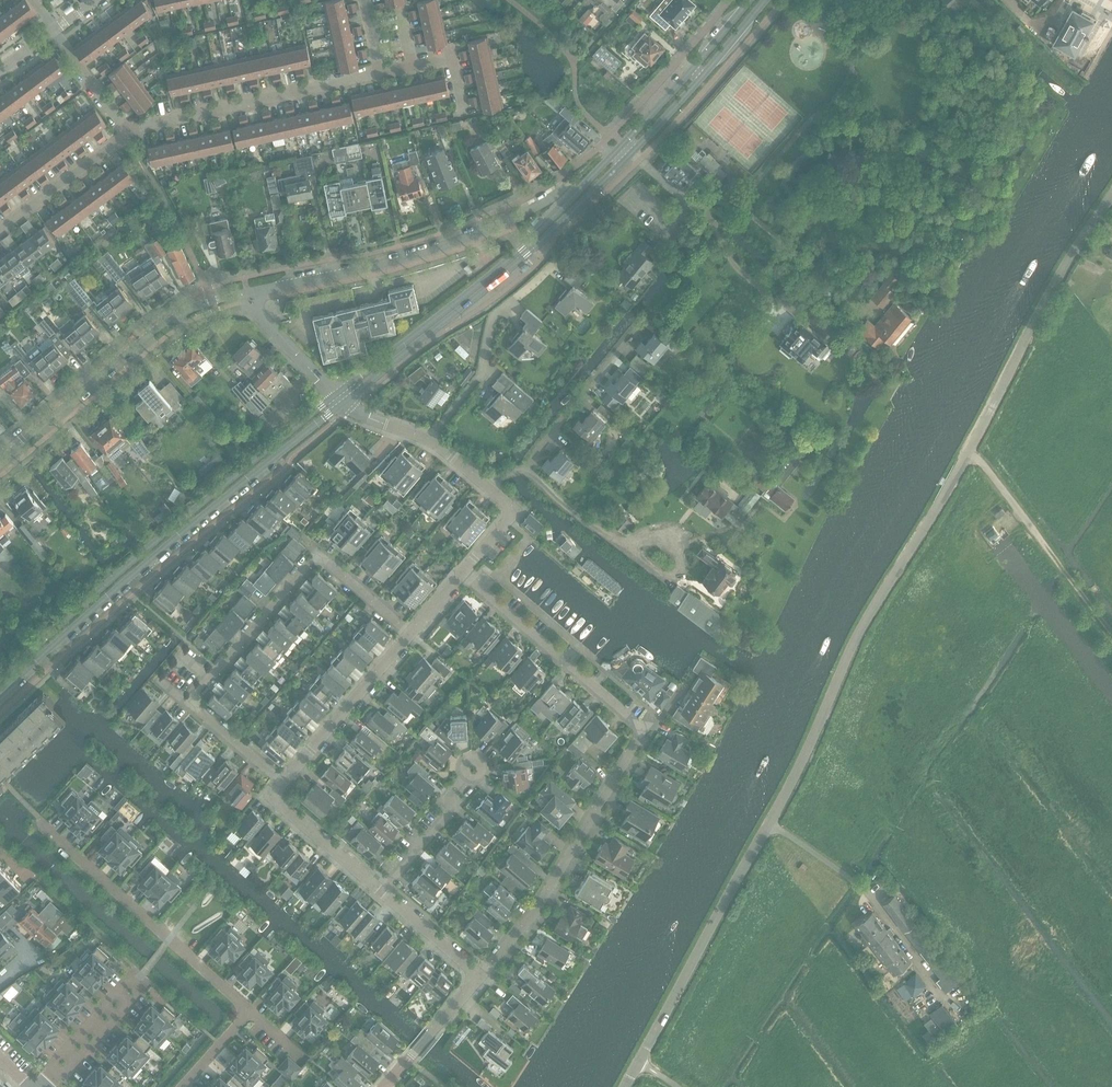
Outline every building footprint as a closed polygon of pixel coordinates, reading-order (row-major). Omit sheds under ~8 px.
[(28,21),(38,14),(28,0),(23,0),(16,5),(28,21)] [(150,2),(149,0),(137,0),(130,5),(143,21),(153,14),(146,5),(150,2)] [(170,9),(168,0),(149,0),(150,2),(155,1),(158,11),(170,9)] [(181,6),(180,0),(168,0),(170,9),(181,6)] [(346,9),(344,0),(331,0),(324,2),(327,14),(346,9)] [(439,8),(438,0),(418,0),(420,12),(439,8)] [(594,5),(596,7),(598,6),(599,5),(605,10),(598,18),(604,23),(616,11),(611,6),(616,0),(599,0),(594,5)] [(668,26),(672,21),(677,26),(696,4),(691,0),(672,0),(662,11),(657,7),(653,12),(668,26)] [(969,1),(968,0),(942,0),(948,7),(955,14),(969,1)] [(18,28),(28,21),(16,5),(6,12),(18,28)] [(133,28),(143,21),(130,5),(121,12),(133,28)] [(423,24),(442,19),(439,8),(420,12),(423,24)] [(583,13),(587,17),(592,12),(588,8),(583,13)] [(329,25),(349,21),(346,9),(327,14),(329,25)] [(638,24),(643,18),(634,10),(629,16),(638,24)] [(1060,27),(1050,45),(1050,46),(1052,42),(1074,54),(1078,48),(1081,49),(1098,20),(1083,11),(1080,15),(1073,11),(1063,29),(1061,28),(1060,27)] [(18,28),(6,12),(0,17),(0,24),(8,35),(18,28)] [(124,35),(133,28),(121,12),(112,19),(124,35)] [(582,22),(587,17),(583,13),(578,19),(582,22)] [(638,24),(629,16),(626,19),(635,27),(638,24)] [(115,42),(124,35),(112,19),(102,26),(115,42)] [(159,21),(161,28),(169,27),(167,19),(159,21)] [(425,35),(444,31),(442,19),(423,24),(425,35)] [(332,37),(351,32),(349,21),(329,25),(332,37)] [(8,35),(0,24),(0,41),(8,35)] [(105,50),(115,42),(102,26),(93,33),(105,50)] [(425,35),(428,47),(447,43),(444,31),(425,35)] [(334,48),(354,44),(351,32),(332,37),(334,48)] [(96,57),(105,50),(93,33),(83,40),(96,57)] [(650,64),(664,48),(648,35),(648,36),(644,33),(631,48),(634,51),(633,52),(634,53),(632,56),(645,68),(649,63),(650,64)] [(140,37),(145,43),(149,40),(144,34),(140,37)] [(141,46),(145,43),(140,37),(136,40),(141,46)] [(471,53),(491,49),(488,37),(468,41),(471,53)] [(186,50),(197,48),(195,38),(184,40),(186,50)] [(86,64),(96,57),(83,40),(73,48),(86,64)] [(294,47),(299,66),(311,63),(307,44),(294,47)] [(337,60),(356,55),(354,44),(334,48),(337,60)] [(592,55),(612,72),(622,61),(602,45),(592,55)] [(1055,45),(1052,52),(1057,56),(1057,55),(1061,49),(1055,45)] [(121,50),(126,58),(130,54),(125,47),(121,50)] [(287,69),(299,66),(294,47),(283,49),(287,69)] [(276,71),(287,69),(283,49),(271,52),(276,71)] [(474,65),(493,60),(491,49),(471,53),(474,65)] [(122,61),(126,58),(121,50),(116,54),(122,61)] [(43,61),(54,76),(64,69),(58,60),(61,58),(56,51),(43,61)] [(264,74),(276,71),(271,52),(260,55),(264,74)] [(241,79),(236,60),(235,54),(225,57),(226,62),(225,62),(229,82),(241,79)] [(252,77),(264,74),(260,55),(248,57),(252,77)] [(356,55),(337,60),(339,72),(359,67),(356,55)] [(241,79),(252,77),(248,57),(236,60),(241,79)] [(476,76),(496,72),(493,60),(474,65),(476,76)] [(45,84),(54,76),(43,61),(33,68),(45,84)] [(102,65),(107,71),(111,68),(106,62),(102,65)] [(117,84),(133,72),(126,62),(110,74),(117,84)] [(218,84),(229,82),(225,62),(213,65),(218,84)] [(103,74),(107,71),(102,65),(98,68),(103,74)] [(206,87),(218,84),(213,65),(202,68),(206,87)] [(171,95),(183,92),(179,73),(177,67),(170,68),(171,75),(166,76),(171,95)] [(36,91),(45,84),(33,68),(23,76),(25,77),(35,91),(36,91)] [(195,90),(206,87),(202,68),(190,70),(195,90)] [(183,92),(195,90),(190,70),(179,73),(183,92)] [(124,94),(140,82),(133,72),(117,84),(124,94)] [(479,88),(498,83),(496,72),(476,76),(479,88)] [(433,78),(437,97),(449,94),(445,75),(433,78)] [(37,92),(36,91),(35,91),(25,77),(16,84),(27,100),(37,92)] [(425,99),(437,97),(433,78),(421,80),(425,99)] [(414,102),(425,99),(421,80),(410,83),(414,102)] [(109,90),(115,86),(112,82),(106,87),(109,90)] [(131,103),(148,91),(140,82),(124,94),(131,103)] [(402,105),(414,102),(410,83),(398,85),(402,105)] [(481,99),(501,95),(498,83),(479,88),(481,99)] [(18,107),(27,100),(16,84),(6,91),(18,107)] [(391,107),(402,105),(398,85),(387,88),(391,107)] [(379,110),(391,107),(387,88),(375,91),(379,110)] [(61,93),(66,99),(70,96),(68,94),(66,90),(61,93)] [(18,107),(6,91),(0,96),(0,103),(8,114),(18,107)] [(148,91),(131,103),(139,113),(155,101),(148,91)] [(368,112),(379,110),(375,91),(363,93),(368,112)] [(356,115),(368,112),(363,93),(352,96),(356,115)] [(501,95),(481,99),(484,111),(503,107),(501,95)] [(46,104),(51,111),(55,107),(50,101),(46,104)] [(123,109),(129,105),(126,101),(120,106),(123,109)] [(8,114),(0,103),(0,120),(8,114)] [(338,105),(342,125),(354,123),(350,103),(338,105)] [(47,114),(51,111),(46,104),(42,107),(47,114)] [(331,128),(342,125),(338,105),(326,108),(331,128)] [(565,117),(552,132),(563,143),(569,148),(571,145),(578,151),(579,150),(581,150),(584,147),(584,144),(587,141),(589,138),(585,135),(573,124),(579,118),(565,105),(559,112),(565,117)] [(95,131),(105,123),(93,108),(84,115),(95,131)] [(319,130),(331,128),(326,108),(315,111),(319,130)] [(308,133),(319,130),(315,111),(303,113),(308,133)] [(296,136),(308,133),(303,113),(292,116),(296,136)] [(26,119),(31,125),(36,122),(31,115),(26,119)] [(86,138),(95,131),(84,115),(74,122),(86,138)] [(285,138),(296,136),(292,116),(280,118),(285,138)] [(273,141),(285,138),(280,118),(269,121),(273,141)] [(28,128),(31,125),(26,119),(23,121),(28,128)] [(497,146),(494,142),(477,119),(471,123),(471,124),(484,142),(470,149),(483,173),(490,169),(491,171),(498,167),(496,165),(499,164),(490,149),(497,146)] [(262,143),(273,141),(269,121),(257,123),(262,143)] [(77,145),(86,138),(74,122),(65,129),(77,145)] [(250,146),(262,143),(257,123),(246,126),(250,146)] [(451,145),(447,134),(443,124),(437,126),(442,137),(438,139),(441,147),(444,145),(445,147),(451,145)] [(238,149),(250,146),(246,126),(234,129),(238,149)] [(67,152),(77,145),(65,129),(55,137),(67,152)] [(219,132),(223,152),(235,150),(231,129),(219,132)] [(12,139),(17,136),(13,131),(9,134),(12,139)] [(98,134),(102,140),(106,137),(101,131),(98,134)] [(212,155),(223,152),(219,132),(207,135),(212,155)] [(200,157),(212,155),(207,135),(195,137),(200,157)] [(692,154),(695,150),(693,148),(698,144),(689,136),(682,145),(692,154)] [(58,159),(67,152),(55,137),(46,144),(58,159)] [(188,160),(200,157),(195,137),(184,140),(188,160)] [(532,138),(526,142),(529,146),(535,154),(541,150),(535,141),(534,141),(532,138)] [(177,163),(188,160),(184,140),(172,142),(177,163)] [(552,168),(553,168),(554,167),(556,167),(560,164),(560,163),(567,157),(555,141),(541,152),(546,159),(545,159),(552,168)] [(165,165),(177,163),(172,142),(161,145),(165,165)] [(346,152),(360,149),(359,142),(345,145),(346,152)] [(505,158),(509,155),(511,153),(503,142),(497,146),(505,158)] [(48,167),(58,159),(46,144),(36,151),(48,167)] [(79,148),(84,154),(88,151),(83,145),(79,148)] [(153,168),(165,165),(161,145),(145,149),(147,157),(149,165),(153,164),(153,168)] [(333,155),(346,152),(345,145),(331,148),(333,155)] [(429,162),(431,167),(439,186),(440,186),(441,189),(449,186),(447,183),(457,179),(449,160),(447,161),(442,148),(428,153),(431,161),(429,162)] [(346,152),(348,159),(362,156),(360,149),(346,152)] [(714,158),(711,161),(706,155),(704,158),(703,157),(698,153),(695,150),(692,154),(696,158),(695,159),(699,162),(719,181),(725,174),(719,168),(722,166),(714,158)] [(39,174),(48,167),(36,151),(27,158),(39,174)] [(410,159),(392,164),(394,171),(398,170),(400,180),(397,181),(402,200),(407,198),(413,197),(422,194),(417,177),(413,178),(409,166),(420,163),(416,151),(408,153),(410,159)] [(542,170),(528,151),(515,160),(530,179),(535,175),(538,176),(540,173),(540,171),(542,170)] [(334,162),(348,159),(346,152),(333,155),(334,162)] [(312,193),(309,179),(316,178),(311,155),(293,159),(296,174),(277,178),(281,194),(287,193),(289,198),(295,197),(295,199),(306,197),(306,195),(312,193)] [(662,167),(660,170),(677,184),(684,176),(688,180),(696,171),(681,157),(676,163),(670,158),(668,161),(666,160),(661,165),(662,167)] [(29,181),(39,174),(27,158),(18,165),(29,181)] [(60,163),(65,169),(68,166),(64,160),(60,163)] [(139,176),(131,167),(126,161),(113,171),(125,186),(139,176)] [(20,188),(29,181),(18,165),(8,172),(20,188)] [(97,169),(102,175),(106,172),(101,166),(97,169)] [(366,180),(371,203),(372,207),(374,207),(374,208),(375,209),(376,210),(377,210),(378,210),(379,210),(380,209),(381,208),(381,207),(381,205),(388,204),(382,176),(379,166),(377,166),(373,167),(371,168),(373,177),(366,179),(366,180)] [(116,193),(125,186),(113,171),(104,178),(116,193)] [(20,188),(8,172),(0,178),(0,181),(11,195),(20,188)] [(282,207),(275,176),(275,172),(272,172),(273,176),(266,178),(275,219),(266,221),(265,216),(254,218),(256,226),(258,238),(253,239),(255,249),(277,244),(273,223),(285,221),(282,207)] [(41,177),(46,183),(49,180),(45,174),(41,177)] [(358,206),(353,183),(352,177),(339,180),(345,209),(358,206)] [(106,201),(116,193),(104,178),(94,185),(106,201)] [(346,213),(345,209),(339,180),(339,179),(323,183),(330,216),(336,215),(336,216),(337,217),(338,218),(340,218),(341,218),(342,217),(343,216),(343,215),(343,213),(346,213)] [(78,183),(83,189),(87,187),(82,180),(78,183)] [(358,206),(371,203),(366,180),(353,183),(358,206)] [(11,195),(0,181),(0,201),(1,202),(11,195)] [(97,208),(106,201),(94,185),(85,192),(97,208)] [(88,215),(97,208),(85,192),(76,199),(88,215)] [(60,197),(64,203),(68,201),(63,194),(60,197)] [(78,222),(88,215),(76,199),(66,206),(78,222)] [(131,201),(126,205),(130,210),(135,207),(131,201)] [(69,229),(78,222),(66,206),(57,213),(69,229)] [(115,212),(108,218),(113,224),(120,218),(115,212)] [(59,237),(69,229),(57,213),(44,223),(49,230),(52,227),(59,237)] [(201,220),(200,214),(190,216),(192,222),(201,220)] [(209,254),(217,252),(218,254),(235,250),(230,228),(220,231),(217,215),(210,217),(211,222),(203,224),(209,254)] [(130,217),(125,219),(129,227),(134,225),(130,217)] [(31,232),(45,250),(54,243),(43,227),(36,232),(34,229),(31,232)] [(35,257),(45,250),(31,232),(27,234),(29,237),(23,242),(35,257)] [(632,287),(653,262),(644,255),(651,246),(643,239),(632,253),(633,254),(616,274),(632,287)] [(151,244),(160,257),(166,253),(158,240),(151,244)] [(151,244),(150,241),(144,245),(152,256),(140,264),(143,269),(156,288),(168,280),(157,264),(162,260),(160,257),(151,244)] [(26,264),(35,257),(23,242),(18,246),(15,243),(12,246),(26,264)] [(168,251),(183,282),(196,276),(180,245),(178,246),(173,248),(168,251)] [(30,270),(26,264),(12,246),(8,248),(10,251),(4,256),(16,271),(20,277),(30,270)] [(103,255),(122,278),(127,274),(108,251),(103,255)] [(118,282),(122,278),(103,255),(98,259),(118,282)] [(16,271),(4,256),(0,259),(0,269),(7,279),(7,278),(11,283),(20,277),(16,271)] [(55,264),(58,268),(62,264),(57,259),(54,262),(55,264)] [(54,271),(58,268),(55,264),(54,262),(50,265),(54,271)] [(156,288),(143,269),(140,264),(128,272),(144,295),(156,288)] [(468,264),(463,267),(469,274),(473,271),(468,264)] [(576,287),(581,282),(586,275),(575,265),(564,278),(570,284),(559,298),(561,299),(556,306),(565,314),(571,307),(580,307),(586,312),(594,302),(576,287)] [(67,269),(63,273),(67,278),(71,274),(67,269)] [(883,307),(895,292),(896,291),(893,290),(901,280),(889,271),(883,278),(885,279),(871,297),(883,307)] [(36,277),(40,282),(44,279),(39,274),(36,277)] [(36,286),(40,282),(36,277),(32,280),(36,286)] [(89,305),(79,293),(69,281),(65,285),(84,309),(89,305)] [(356,306),(364,338),(396,330),(392,315),(419,309),(413,284),(388,290),(390,298),(356,306)] [(108,295),(122,313),(133,304),(119,286),(108,295)] [(18,292),(22,298),(26,295),(21,289),(18,292)] [(79,293),(89,305),(94,301),(84,289),(79,293)] [(18,301),(22,298),(18,292),(14,296),(18,301)] [(111,322),(122,313),(108,295),(97,304),(111,322)] [(620,304),(626,309),(631,304),(625,298),(620,304)] [(867,320),(859,330),(866,336),(866,337),(875,345),(883,336),(890,341),(890,340),(893,342),(899,335),(896,333),(910,316),(894,303),(875,326),(867,320)] [(364,338),(356,306),(313,317),(324,360),(367,350),(364,338)] [(542,321),(539,318),(527,308),(521,315),(527,321),(522,327),(525,329),(521,333),(519,332),(511,340),(513,342),(508,348),(518,357),(523,351),(532,350),(538,355),(546,345),(532,333),(542,321)] [(75,323),(90,341),(101,331),(86,313),(75,323)] [(59,328),(51,318),(49,315),(43,319),(69,349),(74,345),(78,350),(90,341),(75,323),(74,323),(70,318),(59,328)] [(50,337),(39,347),(42,351),(57,368),(68,359),(64,354),(69,349),(43,319),(39,323),(50,337)] [(812,331),(799,320),(793,327),(792,326),(785,334),(787,335),(780,342),(782,343),(779,346),(791,356),(794,353),(802,360),(809,352),(807,350),(809,347),(822,357),(830,346),(821,339),(823,337),(813,329),(812,331)] [(730,324),(722,334),(729,340),(738,331),(730,324)] [(663,352),(668,346),(673,350),(679,343),(663,329),(656,336),(653,333),(644,344),(641,341),(636,348),(652,362),(661,351),(663,352)] [(841,335),(834,342),(846,352),(852,344),(841,335)] [(247,338),(232,354),(246,368),(247,366),(255,374),(256,372),(257,373),(267,362),(259,354),(261,351),(257,347),(258,345),(252,339),(250,341),(247,338)] [(7,341),(1,346),(8,353),(13,348),(12,347),(10,345),(7,341)] [(57,368),(42,351),(39,347),(37,345),(27,353),(15,341),(10,345),(12,347),(13,348),(21,358),(27,364),(33,372),(38,367),(47,377),(57,368)] [(182,350),(194,364),(199,370),(202,374),(213,365),(205,355),(193,341),(182,350)] [(199,370),(194,364),(182,350),(171,360),(188,380),(199,370)] [(628,363),(642,375),(650,365),(636,353),(628,363)] [(0,374),(0,380),(9,391),(22,405),(37,391),(24,377),(21,374),(22,373),(25,377),(31,372),(25,365),(20,359),(14,363),(12,365),(0,374)] [(250,380),(271,400),(289,381),(282,374),(283,373),(281,370),(278,373),(268,362),(265,365),(257,373),(256,372),(251,377),(252,378),(253,379),(252,381),(251,380),(250,380)] [(449,394),(444,390),(445,388),(432,379),(424,373),(426,372),(421,365),(409,375),(414,382),(420,376),(429,383),(420,395),(433,404),(436,400),(441,404),(449,394)] [(474,372),(472,370),(469,367),(457,382),(463,386),(474,372)] [(489,406),(484,413),(494,421),(503,410),(514,419),(522,410),(523,411),(534,399),(532,397),(503,372),(497,379),(504,385),(494,396),(487,405),(489,406)] [(610,391),(602,399),(613,408),(620,400),(621,401),(630,391),(631,392),(636,385),(635,384),(630,380),(625,376),(621,373),(621,372),(612,382),(609,380),(604,386),(610,391)] [(271,400),(250,380),(245,385),(240,380),(238,382),(261,410),(271,400)] [(181,405),(177,401),(183,396),(170,381),(159,391),(151,381),(147,384),(144,384),(140,388),(140,390),(145,396),(144,397),(143,398),(136,405),(148,419),(157,412),(160,415),(171,406),(175,410),(181,405)] [(261,410),(238,382),(232,387),(252,411),(257,406),(261,410)] [(198,394),(194,398),(201,406),(205,403),(198,394)] [(600,404),(596,409),(609,420),(614,415),(600,404)] [(599,430),(604,424),(590,411),(580,422),(577,420),(572,425),(589,440),(598,430),(599,430)] [(266,418),(262,414),(257,418),(260,423),(266,418)] [(102,424),(117,442),(124,450),(131,444),(142,456),(145,453),(150,449),(135,431),(132,428),(127,432),(113,415),(107,419),(105,419),(102,421),(102,424)] [(95,430),(90,434),(105,451),(99,456),(115,477),(120,474),(121,473),(112,461),(124,450),(117,442),(102,424),(100,425),(98,425),(95,427),(95,430)] [(229,440),(223,433),(218,437),(224,444),(229,440)] [(348,479),(356,487),(369,475),(361,467),(370,458),(349,437),(335,451),(330,456),(339,465),(344,460),(356,472),(348,479)] [(74,447),(71,449),(83,463),(79,466),(86,475),(90,472),(95,479),(101,474),(108,483),(114,478),(115,477),(99,456),(98,456),(96,453),(92,456),(81,442),(79,443),(78,441),(72,446),(74,447)] [(391,484),(415,457),(405,448),(396,459),(393,457),(382,471),(384,472),(381,476),(391,484)] [(568,469),(573,463),(558,450),(549,461),(546,458),(540,465),(557,479),(567,469),(568,469)] [(754,461),(750,465),(748,463),(740,473),(763,492),(761,495),(768,500),(770,498),(785,510),(794,498),(779,486),(800,461),(791,453),(771,478),(773,480),(771,482),(760,473),(764,469),(754,461)] [(98,493),(84,474),(72,457),(66,462),(62,456),(49,468),(66,487),(77,476),(92,497),(98,493)] [(416,476),(425,465),(415,457),(391,484),(402,493),(404,490),(406,492),(418,478),(416,476)] [(311,459),(302,461),(304,469),(313,467),(311,459)] [(288,477),(306,493),(309,490),(312,492),(316,486),(299,471),(294,477),(291,474),(290,474),(288,477)] [(424,509),(448,481),(438,472),(429,483),(427,481),(415,495),(417,497),(414,500),(424,509)] [(115,477),(114,478),(123,489),(128,485),(120,474),(115,477)] [(299,502),(306,493),(288,477),(285,481),(288,484),(283,489),(299,502)] [(364,480),(360,484),(365,490),(369,485),(364,480)] [(449,501),(459,490),(448,481),(424,509),(435,518),(438,515),(440,516),(451,502),(449,501)] [(735,508),(738,505),(726,496),(728,493),(714,482),(712,484),(709,481),(695,498),(699,501),(694,507),(706,516),(711,510),(721,517),(728,508),(731,511),(730,513),(742,522),(746,516),(735,508)] [(283,489),(280,486),(275,492),(272,489),(269,493),(288,509),(293,513),(298,503),(299,502),(283,489)] [(341,498),(343,500),(344,501),(355,489),(352,486),(341,498)] [(34,491),(31,493),(27,487),(22,491),(21,490),(15,496),(16,497),(15,498),(20,503),(12,509),(22,520),(29,514),(32,517),(46,505),(34,491)] [(181,491),(174,501),(181,505),(187,495),(181,491)] [(280,518),(288,509),(269,493),(266,496),(269,499),(265,504),(265,505),(277,515),(280,518)] [(324,499),(328,503),(332,498),(328,494),(324,499)] [(371,496),(367,501),(372,505),(376,500),(371,496)] [(456,536),(480,508),(469,499),(460,510),(458,508),(446,522),(448,524),(445,527),(456,536)] [(265,505),(265,504),(262,502),(257,507),(254,504),(251,508),(269,524),(277,515),(265,505)] [(314,508),(320,513),(323,508),(318,503),(314,508)] [(261,533),(269,524),(251,508),(247,512),(251,514),(246,520),(258,530),(261,533)] [(481,528),(490,517),(480,508),(456,536),(466,545),(469,541),(471,543),(482,529),(481,528)] [(999,518),(1005,512),(1002,508),(995,513),(999,518)] [(338,546),(362,518),(352,509),(349,512),(347,511),(336,524),(337,526),(328,537),(338,546)] [(3,543),(10,538),(4,531),(13,523),(6,513),(1,517),(0,516),(0,539),(3,543)] [(530,513),(525,519),(538,530),(543,525),(530,513)] [(612,524),(613,525),(622,533),(631,522),(621,513),(612,524)] [(306,524),(309,520),(304,516),(301,520),(306,524)] [(246,520),(243,517),(238,522),(235,520),(232,523),(251,539),(258,530),(246,520)] [(370,530),(373,527),(362,518),(338,546),(349,555),(358,544),(360,545),(372,532),(370,530)] [(525,519),(521,524),(534,535),(538,530),(525,519)] [(48,555),(41,547),(22,523),(17,527),(43,559),(48,555)] [(243,548),(251,539),(232,523),(229,527),(232,530),(228,535),(240,545),(239,546),(243,548)] [(273,560),(286,571),(286,570),(306,547),(297,540),(302,535),(291,525),(286,531),(293,537),(273,560)] [(986,536),(989,541),(998,535),(994,530),(986,536)] [(575,560),(584,550),(564,531),(555,541),(575,560)] [(228,535),(225,532),(220,538),(217,535),(214,539),(232,554),(239,546),(240,545),(228,535)] [(370,573),(394,545),(383,536),(381,539),(379,537),(367,551),(369,553),(359,564),(370,573)] [(110,544),(113,547),(119,541),(117,538),(110,544)] [(224,564),(232,554),(214,539),(210,542),(214,545),(209,550),(221,561),(224,564)] [(394,545),(370,573),(380,581),(389,571),(391,572),(403,559),(401,557),(404,554),(394,545)] [(209,550),(206,547),(201,553),(198,550),(195,554),(213,570),(221,561),(209,550)] [(735,578),(735,576),(734,575),(737,571),(719,558),(719,559),(703,547),(697,554),(712,565),(706,574),(707,575),(702,581),(719,594),(729,582),(730,583),(732,583),(735,578)] [(206,579),(213,570),(195,554),(192,557),(195,560),(191,565),(190,566),(203,576),(202,576),(206,579)] [(624,588),(588,557),(581,565),(618,596),(624,588)] [(286,571),(273,560),(253,583),(247,577),(242,583),(253,592),(257,587),(265,594),(285,571),(286,571)] [(190,566),(191,565),(188,563),(183,568),(179,565),(176,569),(195,585),(202,576),(203,576),(190,566)] [(401,599),(425,572),(415,563),(412,566),(410,564),(398,578),(400,580),(391,591),(401,599)] [(187,594),(195,585),(176,569),(173,573),(176,576),(172,581),(184,591),(187,594)] [(312,589),(327,602),(333,596),(331,595),(336,588),(318,572),(312,579),(317,583),(312,589)] [(432,584),(435,580),(425,572),(401,599),(411,608),(421,597),(423,599),(434,585),(432,584)] [(172,581),(169,578),(164,583),(161,581),(158,584),(176,600),(184,591),(172,581)] [(248,597),(253,592),(242,583),(237,589),(244,594),(224,617),(237,628),(257,604),(248,597)] [(173,604),(176,600),(158,584),(155,588),(158,591),(153,596),(171,611),(175,606),(173,604)] [(672,593),(668,598),(678,606),(688,594),(677,585),(672,593)] [(322,609),(327,602),(312,589),(307,595),(302,591),(296,598),(314,614),(320,607),(322,609)] [(690,590),(678,606),(708,628),(720,613),(690,590)] [(209,597),(214,601),(217,597),(212,593),(209,597)] [(309,620),(314,614),(296,598),(290,605),(295,609),(290,615),(305,628),(311,622),(309,620)] [(468,622),(477,611),(465,600),(448,620),(460,630),(456,635),(461,640),(473,626),(468,622)] [(193,612),(200,617),(205,611),(199,605),(193,612)] [(124,618),(142,634),(146,630),(148,632),(153,626),(135,611),(130,617),(127,614),(124,618)] [(349,611),(344,617),(350,622),(355,616),(349,611)] [(192,627),(198,620),(193,615),(187,622),(192,627)] [(300,634),(305,628),(290,615),(285,621),(280,617),(274,624),(292,639),(298,633),(300,634)] [(198,635),(193,640),(203,649),(208,644),(216,651),(237,628),(224,617),(204,640),(198,635)] [(500,630),(484,617),(462,642),(468,647),(474,641),(487,652),(499,638),(495,635),(500,630)] [(135,643),(142,634),(124,618),(121,621),(124,624),(120,629),(119,629),(132,640),(131,640),(135,643)] [(358,629),(374,643),(379,637),(383,641),(390,633),(371,618),(366,624),(364,623),(358,629)] [(330,627),(333,623),(328,619),(325,623),(330,627)] [(26,632),(30,628),(25,622),(21,625),(26,632)] [(287,646),(292,639),(274,624),(268,630),(273,634),(268,640),(283,654),(289,647),(287,646)] [(119,629),(120,629),(116,626),(112,632),(109,629),(105,633),(124,649),(131,640),(132,640),(119,629)] [(369,648),(374,643),(358,629),(353,636),(355,637),(349,644),(367,659),(373,652),(369,648)] [(316,637),(319,640),(324,634),(321,631),(316,637)] [(21,632),(5,647),(10,653),(27,638),(21,632)] [(116,658),(124,649),(105,633),(102,637),(105,639),(101,644),(101,645),(116,658)] [(522,650),(506,636),(485,661),(491,667),(497,660),(510,671),(521,658),(518,655),(522,650)] [(160,648),(163,645),(158,640),(154,644),(160,648)] [(278,660),(283,654),(268,640),(263,646),(258,642),(252,649),(270,665),(276,658),(278,660)] [(101,645),(101,644),(98,642),(93,647),(90,645),(87,648),(105,664),(110,668),(117,659),(116,658),(101,645)] [(458,648),(463,652),(467,647),(462,643),(458,648)] [(302,648),(308,653),(312,649),(306,644),(302,648)] [(362,666),(367,659),(349,644),(344,650),(342,649),(336,655),(352,668),(357,662),(362,666)] [(442,653),(446,657),(452,650),(448,646),(442,653)] [(110,668),(105,664),(87,648),(84,652),(87,655),(82,660),(94,670),(94,671),(102,677),(110,668)] [(265,671),(270,665),(252,649),(246,656),(251,660),(246,666),(261,679),(267,673),(265,671)] [(347,674),(352,668),(336,655),(331,661),(333,663),(327,669),(346,685),(351,678),(347,674)] [(82,660),(79,657),(75,663),(71,660),(68,663),(87,679),(94,671),(94,670),(82,660)] [(415,667),(433,683),(441,673),(445,676),(451,669),(437,657),(431,664),(423,657),(415,667)] [(534,662),(528,657),(511,677),(517,682),(519,680),(528,687),(526,690),(529,692),(533,688),(534,686),(536,685),(538,683),(539,681),(540,679),(541,678),(542,678),(544,676),(543,675),(546,672),(534,662)] [(710,703),(710,702),(715,694),(718,695),(724,685),(710,676),(716,667),(701,657),(693,669),(701,674),(690,690),(694,693),(694,692),(710,703)] [(663,680),(644,666),(643,664),(642,662),(640,661),(637,661),(635,662),(633,664),(632,665),(632,667),(624,676),(650,698),(654,693),(658,696),(654,702),(661,708),(670,695),(663,690),(660,694),(656,690),(659,686),(660,685),(662,684),(663,682),(663,680)] [(602,662),(600,664),(608,670),(611,667),(609,663),(602,662)] [(84,683),(87,679),(68,663),(65,667),(68,670),(64,675),(61,672),(56,678),(76,696),(86,685),(84,683)] [(256,686),(261,679),(246,666),(241,672),(236,668),(230,675),(248,690),(254,684),(256,686)] [(432,683),(433,683),(415,667),(406,677),(412,682),(406,689),(420,701),(426,694),(429,696),(437,686),(432,683)] [(340,692),(346,685),(327,669),(322,676),(320,674),(314,680),(330,694),(335,688),(340,692)] [(243,697),(248,690),(230,675),(224,682),(229,686),(224,691),(239,705),(245,698),(243,697)] [(325,700),(330,694),(314,680),(309,687),(311,688),(305,695),(324,711),(330,704),(325,700)] [(564,691),(555,684),(553,681),(547,689),(531,707),(538,713),(541,710),(553,720),(572,698),(572,697),(572,696),(572,695),(572,694),(572,693),(572,692),(571,691),(570,691),(570,690),(569,690),(568,690),(567,690),(565,691),(564,691)] [(274,684),(271,687),(276,692),(279,688),(274,684)] [(146,723),(153,715),(150,712),(159,702),(145,690),(129,708),(143,720),(146,723)] [(234,711),(239,705),(224,691),(219,697),(214,693),(208,701),(226,716),(232,710),(234,711)] [(423,708),(416,701),(405,692),(400,697),(394,691),(385,702),(402,717),(408,710),(416,717),(423,708)] [(714,705),(710,702),(710,703),(694,692),(694,693),(682,710),(679,707),(673,716),(696,731),(702,723),(704,724),(709,716),(707,714),(714,705)] [(318,717),(324,711),(305,695),(300,701),(298,700),(293,706),(308,719),(313,714),(318,717)] [(8,771),(12,774),(12,775),(66,724),(49,707),(49,706),(40,697),(39,696),(12,723),(0,734),(0,779),(8,771)] [(265,705),(270,699),(266,696),(261,701),(265,705)] [(575,732),(593,711),(583,702),(581,706),(574,700),(558,718),(575,732)] [(303,725),(308,719),(293,706),(287,712),(289,714),(283,720),(302,736),(308,729),(303,725)] [(255,709),(250,714),(254,718),(258,712),(255,709)] [(154,714),(153,715),(146,723),(141,728),(147,733),(146,734),(159,744),(179,721),(166,710),(159,718),(154,714)] [(408,728),(401,722),(391,713),(387,718),(378,710),(368,722),(385,737),(386,737),(387,738),(388,738),(389,738),(390,739),(391,739),(392,739),(393,738),(394,738),(395,738),(396,737),(397,737),(397,736),(400,733),(402,735),(408,728)] [(500,734),(509,724),(503,720),(502,721),(489,710),(482,719),(483,720),(475,729),(487,739),(495,730),(500,734)] [(608,724),(604,721),(596,713),(572,742),(583,751),(584,752),(594,740),(605,750),(617,736),(606,726),(608,724)] [(434,731),(445,740),(452,746),(459,738),(468,738),(466,715),(450,716),(450,717),(446,717),(434,731)] [(296,743),(302,736),(283,720),(278,727),(276,725),(271,732),(286,745),(291,739),(296,743)] [(430,721),(427,725),(432,729),(436,725),(430,721)] [(237,727),(242,732),(246,726),(242,722),(237,727)] [(531,745),(524,739),(529,733),(516,722),(504,736),(509,740),(501,749),(512,759),(520,749),(524,753),(531,745)] [(175,769),(195,746),(190,742),(197,735),(184,723),(169,740),(182,751),(170,765),(175,769)] [(443,742),(445,740),(434,731),(432,729),(427,725),(420,734),(432,744),(425,751),(431,756),(427,761),(437,770),(445,760),(444,759),(452,750),(443,742)] [(388,744),(374,732),(370,737),(361,730),(351,741),(370,757),(379,745),(384,749),(388,744)] [(281,751),(286,745),(271,732),(265,738),(267,740),(261,746),(279,762),(286,755),(281,751)] [(667,738),(657,755),(670,762),(669,764),(676,768),(677,766),(679,768),(683,760),(687,763),(693,754),(681,747),(686,738),(676,732),(671,741),(667,738)] [(175,769),(183,776),(188,769),(198,777),(215,757),(207,751),(211,747),(201,738),(195,746),(175,769)] [(579,757),(583,751),(572,742),(567,747),(579,757)] [(358,781),(371,766),(355,752),(353,755),(345,749),(336,759),(346,768),(344,770),(358,781)] [(412,757),(417,762),(423,756),(417,751),(412,757)] [(584,785),(596,771),(581,758),(569,772),(573,776),(569,781),(576,788),(581,782),(584,785)] [(223,786),(237,769),(226,760),(216,771),(211,767),(203,777),(212,785),(217,780),(223,786)] [(532,760),(516,762),(517,769),(502,771),(504,786),(516,784),(517,787),(529,785),(526,768),(533,767),(532,765),(532,764),(532,760)] [(417,805),(422,799),(427,792),(428,793),(434,786),(422,776),(426,770),(415,761),(408,770),(411,780),(406,786),(413,791),(408,797),(417,805)] [(329,793),(334,797),(341,803),(346,798),(341,793),(351,781),(331,764),(321,777),(333,788),(329,793)] [(667,804),(679,782),(651,766),(641,782),(646,785),(641,793),(656,802),(658,798),(667,804)] [(81,771),(77,775),(81,779),(85,775),(81,771)] [(242,807),(252,795),(247,791),(253,783),(241,772),(224,792),(242,807)] [(369,779),(361,787),(368,793),(378,781),(375,779),(372,781),(369,779)] [(570,807),(575,801),(551,781),(547,785),(544,787),(545,787),(541,792),(550,799),(542,809),(552,818),(551,819),(557,824),(558,823),(559,824),(572,808),(570,807)] [(334,797),(329,793),(324,788),(320,793),(312,787),(302,798),(321,814),(331,803),(330,802),(334,797)] [(70,825),(88,804),(77,795),(72,791),(61,803),(66,807),(61,813),(71,823),(69,824),(70,825)] [(504,809),(511,801),(501,792),(494,800),(487,795),(476,808),(493,823),(505,810),(504,809)] [(378,811),(398,828),(414,810),(396,794),(385,807),(381,804),(377,810),(378,811)] [(117,811),(127,799),(123,796),(113,807),(117,811)] [(88,804),(70,825),(80,834),(88,826),(92,830),(103,818),(98,814),(102,809),(92,800),(88,804)] [(621,827),(644,841),(659,817),(631,800),(624,811),(628,814),(621,827)] [(351,812),(356,817),(359,814),(359,809),(356,807),(351,812)] [(249,838),(264,820),(253,810),(246,818),(242,814),(229,828),(240,838),(244,833),(249,838)] [(113,821),(121,813),(118,811),(111,819),(113,821)] [(386,842),(398,828),(378,811),(378,812),(372,819),(375,821),(370,828),(386,842)] [(529,826),(516,841),(521,845),(518,848),(529,857),(532,854),(537,859),(550,844),(542,837),(549,828),(538,819),(531,828),(529,826)] [(477,821),(473,826),(466,820),(452,836),(461,844),(464,840),(465,841),(466,840),(472,845),(477,838),(484,844),(493,835),(477,821)] [(384,847),(380,843),(362,828),(364,826),(358,821),(349,831),(355,836),(351,841),(369,856),(371,853),(375,857),(384,847)] [(263,854),(280,834),(268,823),(251,843),(263,854)] [(111,826),(101,838),(106,842),(100,848),(110,858),(109,859),(109,860),(131,835),(120,825),(116,830),(111,826)] [(131,835),(109,860),(120,869),(127,861),(132,865),(143,853),(138,849),(142,845),(131,835)] [(634,859),(630,856),(625,853),(629,846),(614,836),(609,844),(606,842),(595,859),(624,877),(634,859)] [(466,854),(450,840),(446,845),(445,844),(436,855),(454,870),(463,859),(462,859),(466,854)] [(286,866),(299,850),(289,841),(283,848),(278,844),(271,853),(286,866)] [(507,874),(501,881),(512,890),(518,883),(523,887),(529,880),(528,879),(534,872),(528,866),(524,863),(529,857),(518,848),(512,843),(507,849),(513,854),(506,861),(509,862),(502,870),(507,874)] [(225,856),(230,861),(235,854),(230,850),(225,856)] [(295,886),(309,870),(304,865),(309,859),(299,850),(286,866),(295,873),(289,880),(295,886)] [(148,895),(167,874),(156,865),(151,861),(140,873),(145,877),(139,883),(149,893),(148,894),(148,895)] [(250,862),(246,867),(251,872),(256,866),(250,862)] [(452,874),(441,865),(438,863),(434,868),(429,863),(421,872),(438,887),(445,878),(447,879),(452,874)] [(803,863),(797,870),(801,873),(807,867),(803,863)] [(487,869),(481,864),(477,870),(482,875),(487,869)] [(307,899),(313,904),(329,885),(324,880),(328,875),(318,867),(300,889),(309,897),(307,899)] [(575,891),(575,892),(575,893),(575,894),(576,895),(576,896),(577,896),(578,897),(579,897),(584,897),(591,901),(590,904),(600,910),(604,903),(607,902),(609,900),(611,897),(611,895),(611,892),(615,885),(588,868),(583,882),(580,888),(579,888),(577,889),(576,889),(576,890),(575,890),(575,891)] [(11,879),(3,870),(0,873),(0,890),(11,879)] [(167,874),(148,895),(159,904),(166,896),(171,900),(182,888),(177,884),(181,880),(170,870),(167,874)] [(437,887),(438,887),(421,872),(412,882),(423,891),(418,896),(424,901),(429,905),(429,906),(437,897),(442,891),(437,887)] [(0,890),(0,904),(2,906),(20,888),(11,879),(0,890)] [(334,880),(333,880),(313,904),(319,910),(323,905),(332,913),(349,893),(334,880)] [(490,880),(482,889),(490,896),(488,898),(493,902),(488,908),(502,920),(510,911),(506,908),(515,897),(500,884),(498,887),(490,880)] [(286,890),(281,895),(287,899),(291,894),(286,890)] [(881,901),(883,903),(882,903),(903,932),(904,932),(941,980),(938,982),(945,991),(964,977),(956,967),(952,971),(894,895),(888,899),(887,897),(881,901)] [(351,928),(367,910),(360,905),(361,903),(357,900),(348,911),(343,907),(334,917),(339,922),(341,919),(351,928)] [(12,903),(6,909),(13,917),(19,910),(12,903)] [(587,927),(580,923),(579,922),(585,913),(571,905),(565,914),(564,913),(554,929),(571,939),(573,934),(582,939),(587,929),(586,929),(587,927)] [(32,907),(19,921),(32,933),(40,924),(43,927),(45,925),(49,928),(57,920),(64,914),(56,907),(45,919),(32,907)] [(493,921),(491,919),(478,908),(474,913),(476,915),(465,928),(471,933),(469,935),(481,945),(492,932),(488,928),(493,921)] [(1,928),(13,917),(6,909),(0,915),(0,927),(1,928)] [(376,931),(371,926),(378,918),(374,915),(373,916),(367,910),(351,928),(362,937),(360,940),(365,944),(376,931)] [(872,911),(855,925),(863,935),(862,936),(862,940),(864,943),(868,943),(869,942),(893,974),(911,961),(891,935),(894,933),(890,927),(887,930),(872,911)] [(40,924),(32,933),(46,946),(60,931),(59,929),(61,927),(67,933),(75,924),(64,914),(57,920),(49,928),(45,925),(43,927),(40,924)] [(395,947),(390,943),(397,934),(387,925),(373,942),(379,947),(375,952),(384,960),(395,947)] [(222,926),(212,938),(217,943),(211,950),(222,959),(229,951),(234,956),(244,945),(239,940),(243,936),(231,926),(228,931),(222,926)] [(2,954),(5,951),(7,954),(15,948),(0,932),(0,955),(2,954)] [(395,947),(384,960),(382,961),(388,966),(391,963),(400,971),(418,952),(402,938),(395,947)] [(560,966),(569,951),(548,938),(536,957),(542,961),(544,957),(560,966)] [(80,958),(83,962),(104,980),(113,970),(105,962),(109,957),(97,947),(93,952),(89,948),(80,958)] [(244,967),(238,974),(249,984),(257,976),(262,981),(272,969),(267,965),(270,961),(259,951),(255,955),(250,951),(239,963),(244,967)] [(296,956),(290,962),(297,967),(302,961),(296,956)] [(413,961),(402,973),(408,979),(409,976),(419,985),(435,966),(425,958),(418,965),(413,961)] [(531,963),(538,969),(541,965),(534,959),(531,963)] [(104,980),(83,962),(74,972),(75,972),(71,977),(83,987),(87,983),(93,988),(102,979),(103,980),(104,980)] [(542,1003),(554,989),(524,963),(518,971),(528,979),(522,986),(542,1003)] [(441,972),(439,974),(434,970),(421,986),(426,991),(428,988),(439,997),(452,981),(441,972)] [(913,996),(925,986),(916,972),(903,983),(913,996)] [(277,976),(267,987),(272,992),(268,997),(271,1000),(269,1002),(277,1009),(284,1001),(289,1006),(299,995),(293,989),(297,985),(286,976),(282,980),(277,976)] [(62,977),(53,987),(78,1009),(78,1008),(77,1007),(85,998),(79,992),(83,987),(71,977),(67,981),(62,977)] [(10,1001),(22,987),(15,981),(0,992),(10,1001)] [(522,990),(513,983),(509,987),(518,994),(522,990)] [(61,1012),(69,1019),(78,1009),(53,987),(44,998),(49,1001),(45,1006),(57,1017),(61,1012)] [(906,999),(897,987),(888,994),(893,1001),(892,1002),(896,1007),(897,1006),(906,999)] [(537,1018),(529,1011),(530,1009),(513,994),(506,1001),(515,1008),(508,1016),(525,1031),(537,1018)] [(317,1028),(327,1017),(322,1012),(324,1009),(313,999),(310,1003),(305,998),(294,1010),(299,1015),(293,1022),(304,1031),(312,1023),(317,1028)] [(152,1004),(143,1014),(145,1016),(163,1033),(167,1036),(177,1026),(172,1022),(177,1017),(164,1007),(160,1012),(152,1004)] [(942,1005),(929,1014),(942,1032),(955,1022),(942,1005)] [(36,1007),(27,1017),(51,1039),(57,1033),(55,1031),(59,1027),(53,1021),(57,1017),(45,1006),(41,1011),(36,1007)] [(489,1012),(496,1018),(501,1013),(494,1007),(489,1012)] [(20,1011),(8,1025),(15,1031),(19,1027),(22,1030),(22,1031),(19,1035),(25,1040),(23,1041),(30,1047),(31,1046),(37,1051),(45,1043),(46,1044),(51,1039),(27,1017),(20,1011)] [(167,1036),(163,1033),(145,1016),(136,1026),(142,1032),(138,1036),(150,1047),(154,1042),(159,1046),(167,1036)] [(503,1037),(501,1039),(488,1029),(492,1025),(481,1017),(477,1023),(487,1031),(478,1042),(487,1049),(483,1054),(488,1057),(490,1057),(490,1056),(501,1065),(500,1066),(505,1070),(511,1063),(510,1060),(507,1057),(513,1049),(505,1042),(507,1040),(503,1037)] [(356,1034),(370,1046),(374,1041),(387,1051),(397,1039),(377,1022),(367,1034),(361,1028),(356,1034)] [(466,1023),(453,1039),(458,1044),(472,1028),(466,1023)] [(516,1032),(511,1028),(507,1032),(512,1036),(516,1032)] [(366,1051),(370,1046),(356,1034),(351,1039),(358,1045),(347,1057),(367,1074),(378,1061),(366,1051)] [(117,1043),(117,1044),(141,1066),(150,1055),(146,1052),(150,1047),(138,1036),(134,1041),(127,1035),(119,1045),(117,1043)] [(187,1043),(182,1048),(186,1052),(191,1046),(187,1043)] [(324,1043),(319,1048),(325,1053),(330,1048),(324,1043)] [(141,1066),(117,1044),(108,1054),(116,1061),(112,1066),(124,1077),(128,1072),(132,1076),(141,1066)] [(236,1055),(256,1073),(265,1063),(269,1058),(257,1047),(253,1052),(246,1046),(238,1056),(236,1055)] [(335,1051),(332,1054),(338,1059),(341,1056),(335,1051)] [(236,1055),(227,1065),(235,1072),(231,1077),(242,1086),(243,1086),(247,1083),(251,1086),(260,1077),(256,1073),(236,1055)] [(353,1066),(341,1056),(333,1066),(340,1072),(334,1079),(344,1086),(356,1086),(361,1082),(349,1071),(353,1066)] [(282,1064),(279,1068),(285,1073),(294,1062),(288,1057),(282,1064)] [(294,1062),(285,1073),(291,1078),(301,1068),(294,1062)] [(91,1073),(106,1086),(122,1086),(124,1085),(120,1081),(124,1077),(112,1066),(108,1070),(101,1065),(97,1069),(96,1068),(91,1073)] [(91,1073),(85,1079),(87,1081),(81,1086),(106,1086),(91,1073)] [(154,1077),(157,1080),(158,1081),(162,1077),(161,1075),(158,1073),(154,1077)] [(289,1079),(282,1073),(270,1086),(271,1086),(282,1086),(289,1079)] [(210,1085),(212,1086),(242,1086),(231,1077),(227,1082),(220,1076),(212,1085),(210,1084),(210,1085)]
